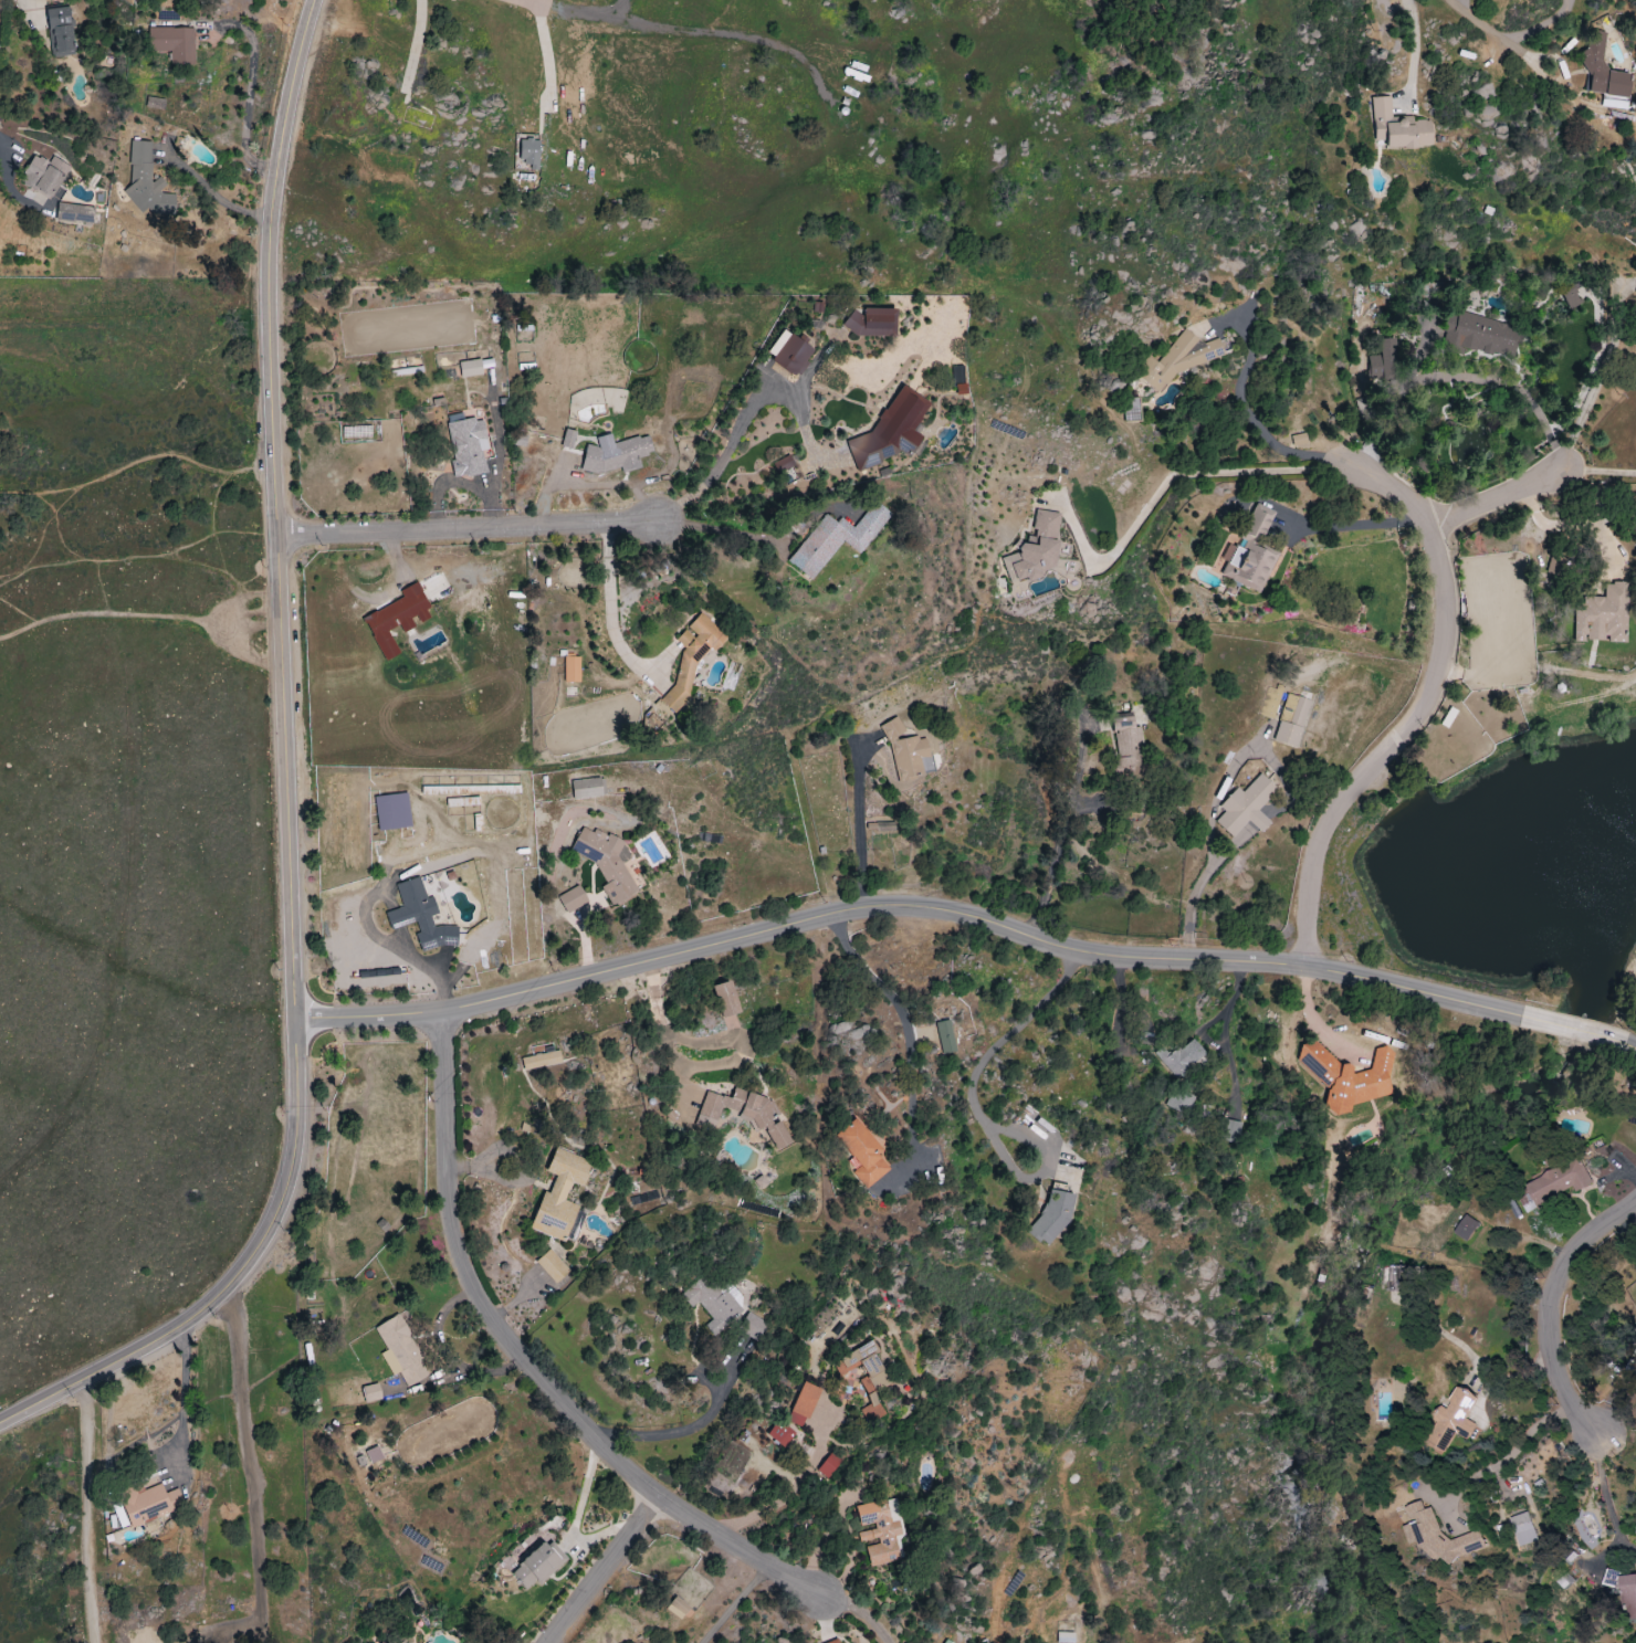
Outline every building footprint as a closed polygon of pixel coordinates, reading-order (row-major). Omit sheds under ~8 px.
[(46,10),(52,58),(75,55),(70,7),(46,10)] [(195,29),(149,28),(149,52),(171,52),(171,65),(194,66),(195,29)] [(1582,91),(1630,100),(1634,75),(1600,68),(1604,44),(1592,41),(1590,52),(1589,52),(1582,91)] [(1433,148),(1432,120),(1414,121),(1413,117),(1392,118),(1392,97),(1372,98),(1374,142),(1387,141),(1387,150),(1433,148)] [(166,100),(148,98),(147,109),(165,111),(166,100)] [(541,140),(520,141),(521,161),(528,160),(528,170),(542,170),(541,140)] [(151,143),(131,143),(131,190),(132,190),(132,215),(175,215),(175,194),(163,194),(163,181),(151,181),(151,143)] [(50,202),(72,168),(53,157),(49,164),(37,156),(20,183),(50,202)] [(93,226),(95,208),(59,203),(56,220),(93,226)] [(895,335),(895,308),(865,308),(865,313),(848,313),(848,334),(895,335)] [(1520,326),(1459,313),(1454,336),(1459,337),(1457,346),(1513,359),(1520,326)] [(1173,375),(1224,355),(1218,338),(1206,343),(1183,328),(1160,364),(1149,356),(1136,377),(1161,393),(1173,375)] [(796,376),(815,349),(786,329),(767,355),(796,376)] [(1381,355),(1369,356),(1370,380),(1398,379),(1397,338),(1380,338),(1381,355)] [(462,378),(484,375),(481,359),(459,363),(462,378)] [(847,441),(857,471),(892,459),(897,451),(901,454),(911,451),(907,441),(917,448),(922,441),(917,425),(931,404),(904,385),(870,433),(847,441)] [(447,424),(454,460),(451,461),(454,479),(487,473),(482,446),(489,444),(484,417),(447,424)] [(573,450),(578,432),(566,429),(561,446),(573,450)] [(589,475),(624,466),(625,473),(640,469),(637,458),(654,455),(650,435),(614,443),(612,434),(597,437),(599,444),(583,448),(589,475)] [(774,464),(779,474),(796,465),(790,455),(774,464)] [(843,541),(861,555),(892,513),(875,501),(855,529),(841,518),(838,522),(825,513),(789,563),(814,580),(843,541)] [(1061,514),(1037,510),(1034,526),(1036,535),(1025,538),(1022,552),(1003,557),(1009,582),(1023,579),(1032,581),(1042,578),(1044,570),(1051,571),(1063,568),(1059,552),(1061,541),(1056,540),(1061,514)] [(385,661),(400,654),(389,631),(400,626),(403,633),(417,627),(417,625),(434,617),(418,583),(400,591),(403,599),(365,617),(385,661)] [(1621,643),(1624,584),(1601,583),(1600,598),(1578,597),(1578,606),(1569,605),(1567,637),(1581,637),(1581,641),(1621,643)] [(676,684),(661,701),(675,714),(689,698),(694,667),(710,650),(716,651),(729,637),(702,613),(690,626),(689,631),(685,631),(676,641),(686,649),(681,655),(676,684)] [(565,682),(582,682),(581,657),(565,657),(565,682)] [(1273,741),(1298,748),(1312,701),(1298,698),(1300,692),(1289,688),(1273,741)] [(1113,716),(1120,771),(1139,769),(1139,774),(1143,773),(1140,745),(1143,745),(1141,727),(1136,727),(1135,714),(1113,716)] [(1259,811),(1278,789),(1261,774),(1244,793),(1238,788),(1220,807),(1225,812),(1215,823),(1241,846),(1250,835),(1242,828),(1249,821),(1263,833),(1272,822),(1259,811)] [(574,800),(603,797),(601,778),(572,780),(574,800)] [(376,797),(378,830),(412,828),(410,794),(376,797)] [(639,892),(622,864),(633,858),(623,842),(598,829),(593,832),(583,828),(571,852),(595,864),(606,882),(602,889),(613,908),(639,892)] [(396,885),(403,908),(386,913),(391,929),(416,922),(420,934),(416,935),(422,953),(460,942),(455,924),(435,929),(432,916),(439,914),(434,897),(427,899),(420,878),(396,885)] [(568,914),(589,903),(580,886),(558,897),(568,914)] [(713,987),(725,1019),(743,1012),(732,980),(713,987)] [(942,1055),(956,1053),(950,1020),(936,1023),(942,1055)] [(1154,1053),(1174,1079),(1205,1056),(1192,1038),(1168,1056),(1162,1047),(1154,1053)] [(1393,1095),(1389,1077),(1394,1054),(1386,1046),(1375,1049),(1370,1070),(1355,1074),(1353,1066),(1346,1064),(1342,1065),(1316,1042),(1312,1042),(1302,1044),(1299,1062),(1330,1089),(1326,1105),(1328,1113),(1341,1115),(1351,1113),(1353,1104),(1393,1095)] [(563,1063),(559,1050),(522,1059),(525,1072),(563,1063)] [(706,1091),(695,1125),(714,1131),(722,1107),(738,1112),(742,1120),(750,1123),(756,1133),(766,1128),(778,1151),(793,1143),(782,1122),(771,1127),(776,1111),(771,1100),(735,1088),(731,1100),(706,1091)] [(1164,1105),(1188,1115),(1194,1097),(1170,1088),(1164,1105)] [(854,1171),(865,1188),(891,1171),(879,1153),(882,1151),(860,1118),(837,1133),(860,1168),(854,1171)] [(532,1230),(567,1243),(580,1206),(566,1201),(572,1183),(585,1187),(594,1162),(557,1149),(548,1173),(557,1176),(551,1194),(545,1192),(532,1230)] [(1523,1212),(1574,1189),(1575,1192),(1591,1184),(1579,1159),(1513,1189),(1523,1212)] [(1048,1188),(1032,1239),(1058,1247),(1075,1196),(1048,1188)] [(1453,1233),(1468,1242),(1479,1223),(1464,1214),(1453,1233)] [(536,1262),(556,1285),(571,1271),(551,1249),(536,1262)] [(726,1291),(722,1295),(704,1275),(681,1296),(693,1308),(698,1303),(713,1319),(705,1327),(715,1337),(744,1310),(726,1291)] [(738,1332),(759,1342),(768,1323),(746,1313),(738,1332)] [(381,1354),(393,1377),(400,1373),(408,1388),(432,1375),(400,1315),(375,1328),(387,1351),(381,1354)] [(887,1416),(875,1390),(891,1382),(877,1354),(880,1353),(874,1342),(833,1363),(840,1377),(862,1366),(868,1377),(860,1381),(872,1405),(861,1410),(869,1425),(887,1416)] [(806,1428),(820,1389),(803,1382),(789,1422),(806,1428)] [(347,1408),(383,1400),(379,1385),(344,1392),(347,1408)] [(1465,1419),(1476,1397),(1456,1387),(1444,1409),(1439,1406),(1432,1420),(1436,1422),(1426,1443),(1445,1453),(1455,1434),(1467,1440),(1475,1424),(1465,1419)] [(767,1436),(786,1448),(796,1433),(777,1420),(767,1436)] [(383,1459),(379,1447),(367,1451),(371,1464),(383,1459)] [(817,1471),(827,1480),(843,1463),(833,1453),(817,1471)] [(185,1507),(178,1489),(166,1493),(163,1484),(137,1494),(136,1491),(121,1497),(133,1531),(157,1522),(156,1518),(185,1507)] [(902,1561),(897,1537),(903,1536),(900,1522),(892,1523),(887,1500),(856,1507),(861,1527),(875,1524),(876,1530),(858,1534),(860,1543),(878,1539),(880,1545),(866,1548),(871,1568),(902,1561)] [(1486,1548),(1480,1530),(1446,1542),(1433,1507),(1425,1510),(1422,1501),(1406,1507),(1425,1564),(1445,1557),(1446,1562),(1486,1548)] [(131,1525),(122,1507),(113,1512),(122,1529),(131,1525)] [(1537,1541),(1527,1512),(1509,1518),(1519,1547),(1537,1541)] [(512,1575),(527,1590),(537,1580),(542,1585),(569,1560),(554,1544),(550,1548),(542,1538),(517,1561),(522,1566),(512,1575)] [(1621,1576),(1620,1569),(1602,1571),(1603,1587),(1622,1585),(1624,1619),(1635,1618),(1635,1575),(1621,1576)] [(1058,1642),(1074,1642),(1074,1632),(1058,1632),(1058,1642)]
